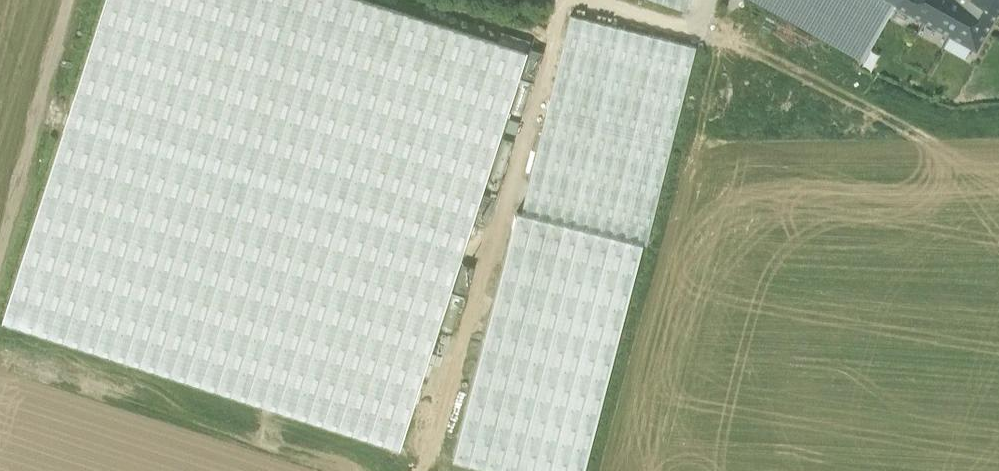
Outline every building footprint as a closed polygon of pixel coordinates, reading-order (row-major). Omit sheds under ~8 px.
[(399,447),(526,51),(366,0),(104,0),(2,320),(399,447)] [(686,11),(689,0),(654,0),(686,11)] [(777,11),(783,0),(756,0),(777,11)] [(822,0),(783,0),(777,11),(863,58),(878,31),(822,0)] [(878,31),(893,3),(886,0),(822,0),(878,31)] [(893,3),(976,50),(998,11),(980,0),(895,0),(893,3)] [(998,11),(998,9),(998,0),(980,0),(998,11)] [(642,243),(646,244),(696,46),(571,14),(521,212),(642,243)] [(522,75),(534,79),(542,52),(531,48),(522,75)] [(510,112),(521,115),(532,82),(521,79),(510,112)] [(505,131),(515,134),(519,122),(509,119),(505,131)] [(487,186),(498,190),(513,141),(502,138),(487,186)] [(475,225),(485,228),(496,194),(486,191),(475,225)] [(502,470),(583,470),(642,243),(521,212),(516,211),(453,459),(502,470)] [(453,290),(465,294),(473,267),(462,263),(453,290)] [(441,328),(452,331),(462,299),(451,295),(441,328)]
